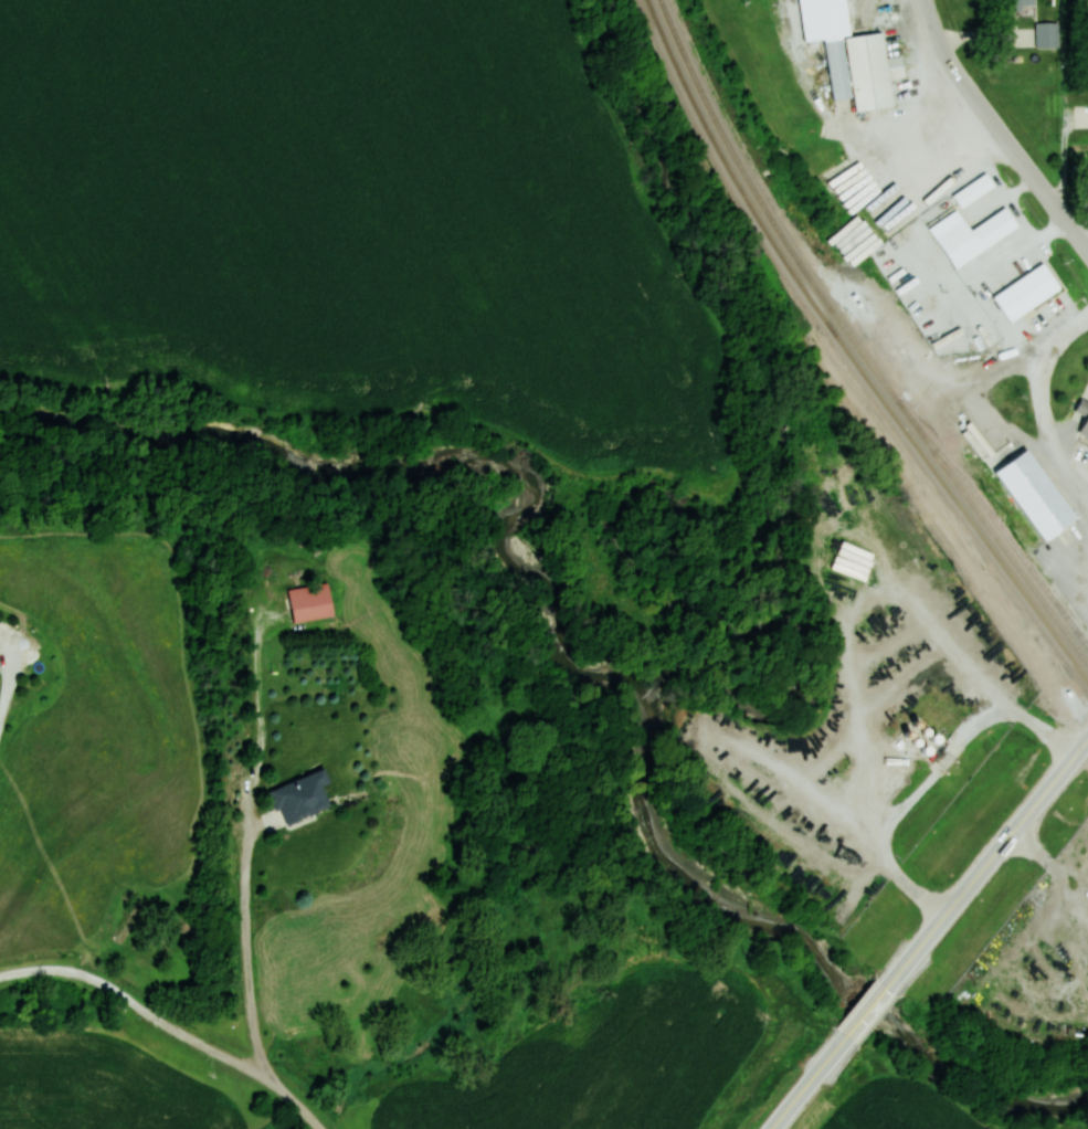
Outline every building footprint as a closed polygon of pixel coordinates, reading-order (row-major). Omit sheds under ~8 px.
[(1035,0),(1009,0),(1009,12),(1035,12),(1035,0)] [(832,101),(854,98),(855,112),(894,107),(890,79),(905,77),(902,56),(886,58),(883,33),(824,41),(832,101)] [(994,186),(986,174),(953,197),(962,209),(994,186)] [(955,270),(1019,228),(1006,207),(970,231),(956,210),(928,229),(955,270)] [(1049,265),(1069,291),(1017,325),(999,298),(1049,265)] [(1087,439),(1087,397),(1082,394),(1075,413),(1086,417),(1079,435),(1087,439)] [(1042,544),(1076,521),(1028,449),(994,472),(1042,544)] [(288,589),(293,623),(332,618),(328,584),(288,589)] [(269,788),(282,824),(328,808),(321,786),(329,783),(324,769),(269,788)]
